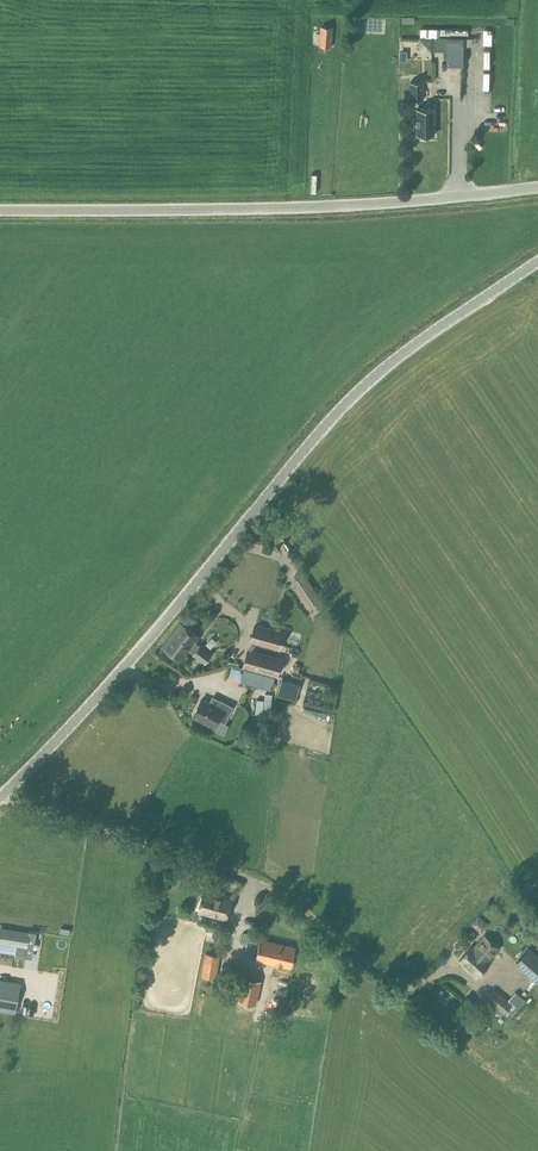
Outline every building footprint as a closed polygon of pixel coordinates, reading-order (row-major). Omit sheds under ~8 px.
[(319,46),(332,46),(333,27),(321,26),(319,46)] [(439,37),(439,29),(419,28),(419,37),(439,37)] [(463,66),(464,38),(439,37),(419,37),(419,50),(448,51),(448,65),(463,66)] [(410,100),(425,100),(424,82),(410,82),(410,100)] [(417,107),(417,136),(435,136),(436,107),(417,107)] [(292,579),(307,608),(318,603),(303,573),(292,579)] [(163,646),(182,661),(199,637),(180,623),(163,646)] [(284,632),(261,626),(257,640),(280,646),(284,632)] [(213,654),(200,645),(193,655),(205,664),(213,654)] [(281,661),(253,654),(249,668),(277,675),(281,661)] [(241,681),(260,687),(262,676),(244,671),(241,681)] [(283,681),(279,694),(296,699),(300,685),(283,681)] [(258,693),(258,699),(252,699),(252,714),(268,715),(268,693),(258,693)] [(217,707),(201,700),(194,716),(203,720),(202,723),(211,727),(212,725),(215,726),(218,720),(225,724),(234,707),(221,700),(217,707)] [(199,911),(227,919),(232,901),(204,893),(199,911)] [(488,924),(478,915),(470,923),(481,933),(488,924)] [(0,927),(0,944),(16,946),(14,955),(25,957),(28,931),(0,927)] [(477,977),(490,962),(489,960),(498,949),(484,936),(474,947),(473,946),(459,962),(477,977)] [(291,969),(297,947),(261,938),(256,960),(291,969)] [(530,948),(517,962),(537,981),(537,955),(530,948)] [(217,980),(220,956),(205,953),(201,977),(217,980)] [(21,983),(0,979),(0,1011),(16,1013),(21,983)] [(505,1014),(513,1004),(495,989),(486,999),(505,1014)]
